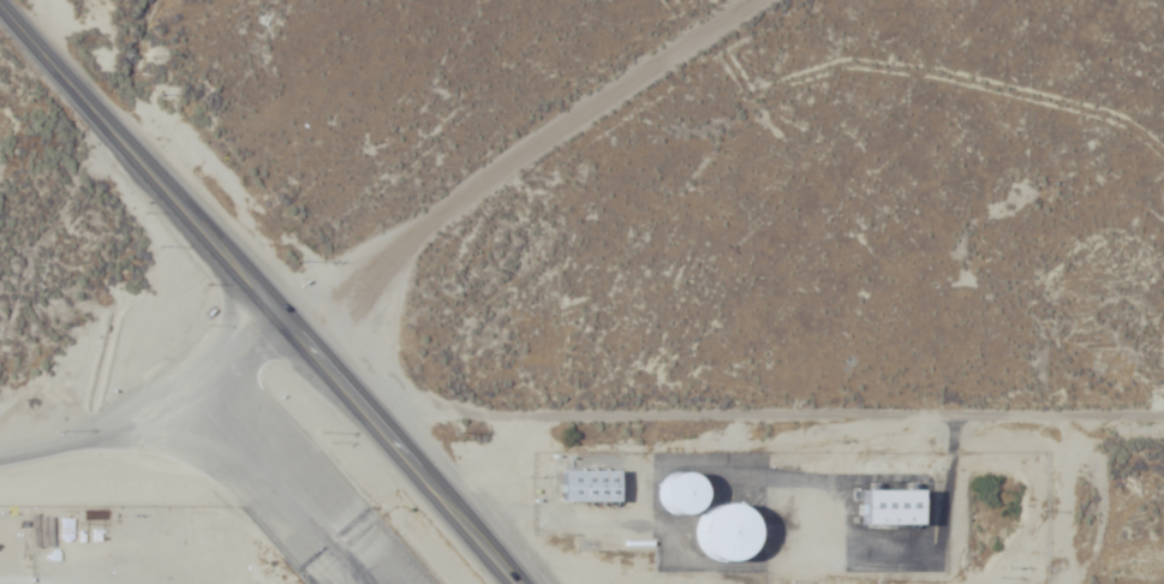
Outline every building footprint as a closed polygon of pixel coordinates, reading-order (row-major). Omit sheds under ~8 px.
[(557,504),(613,504),(613,472),(557,472),(557,504)] [(691,515),(691,476),(665,476),(665,515),(691,515)] [(854,492),(854,527),(917,527),(916,492),(854,492)] [(716,567),(752,538),(720,499),(685,527),(716,567)]
